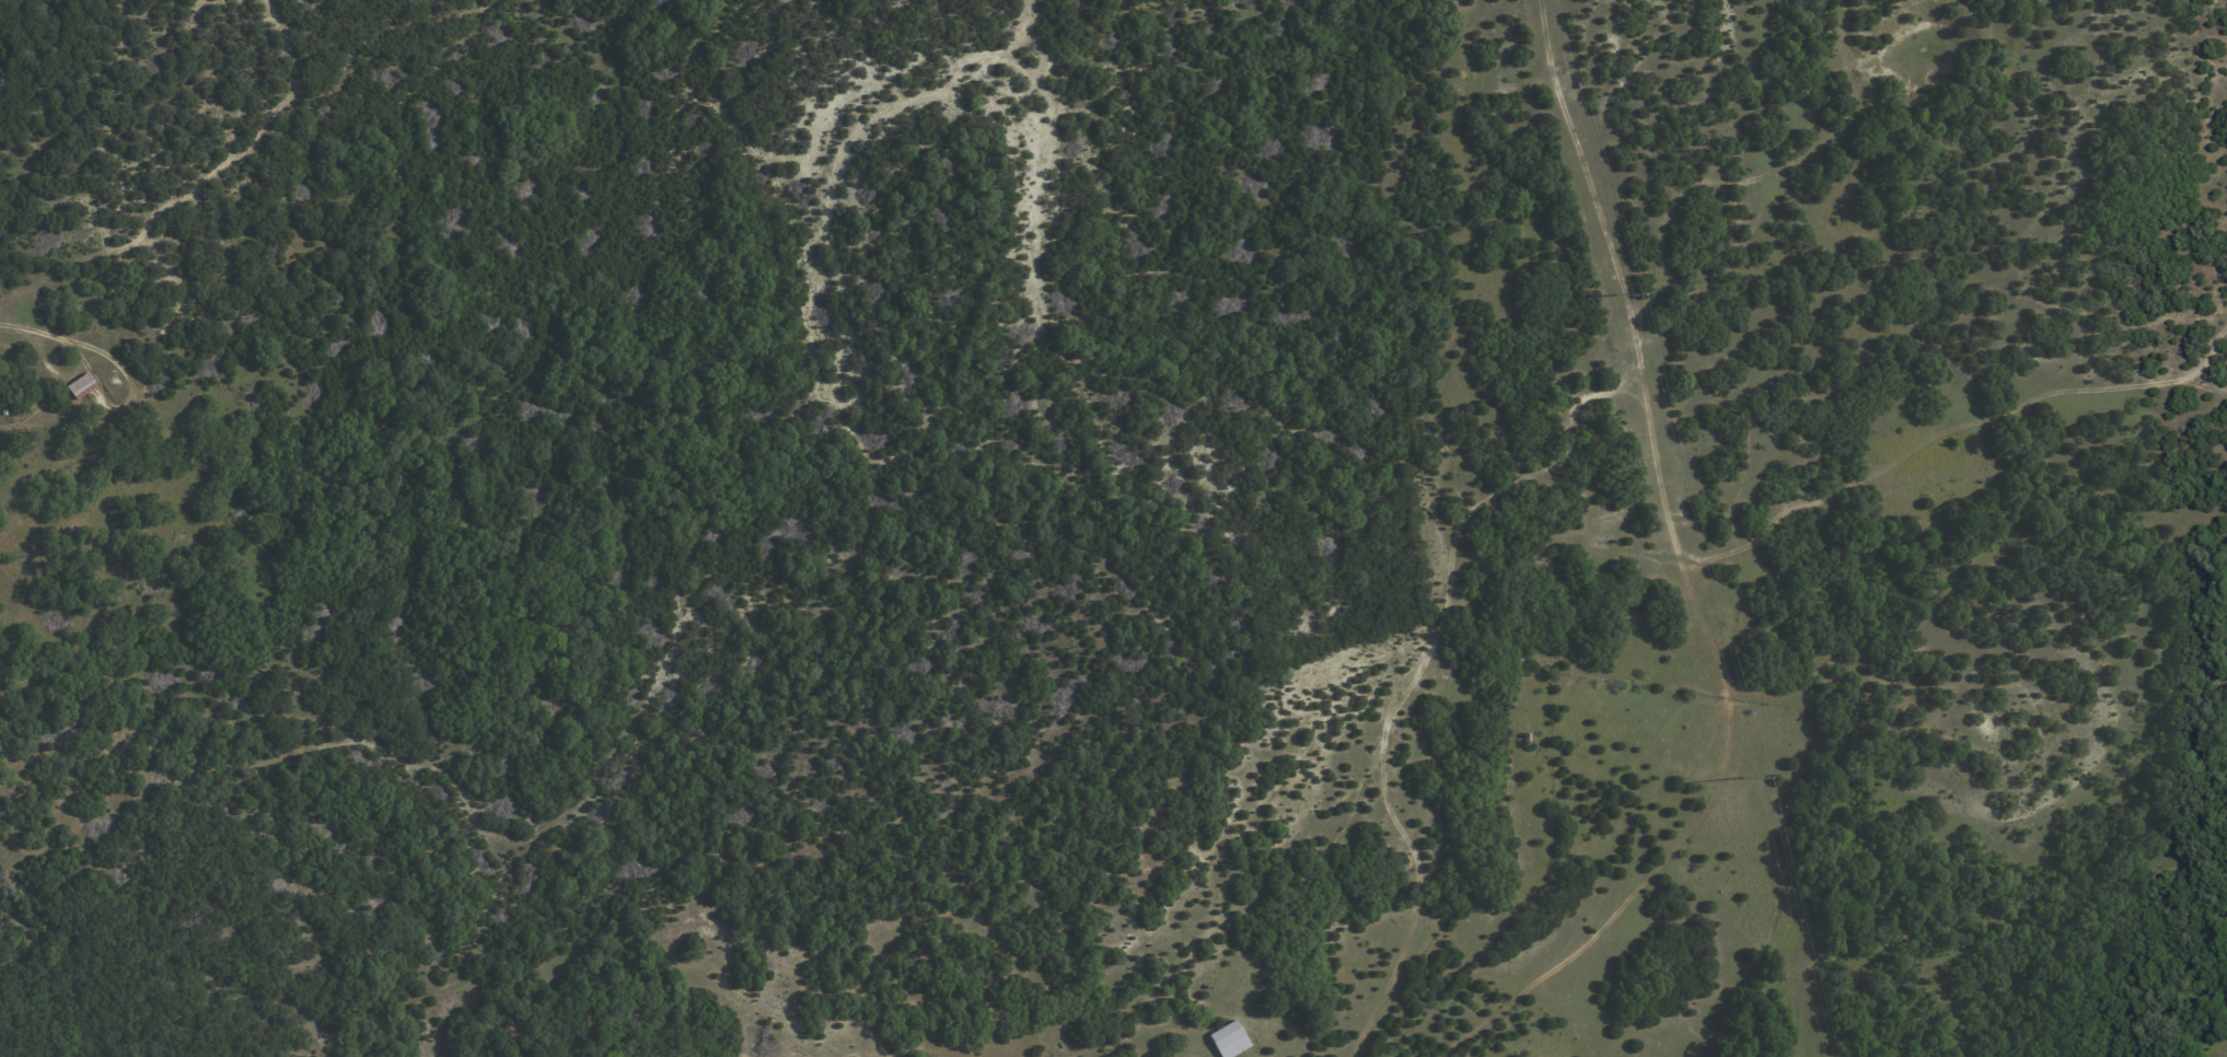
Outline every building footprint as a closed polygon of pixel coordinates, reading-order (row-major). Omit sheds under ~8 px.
[(1218,1056),(1230,1056),(1249,1046),(1234,1020),(1206,1035),(1218,1056)]
